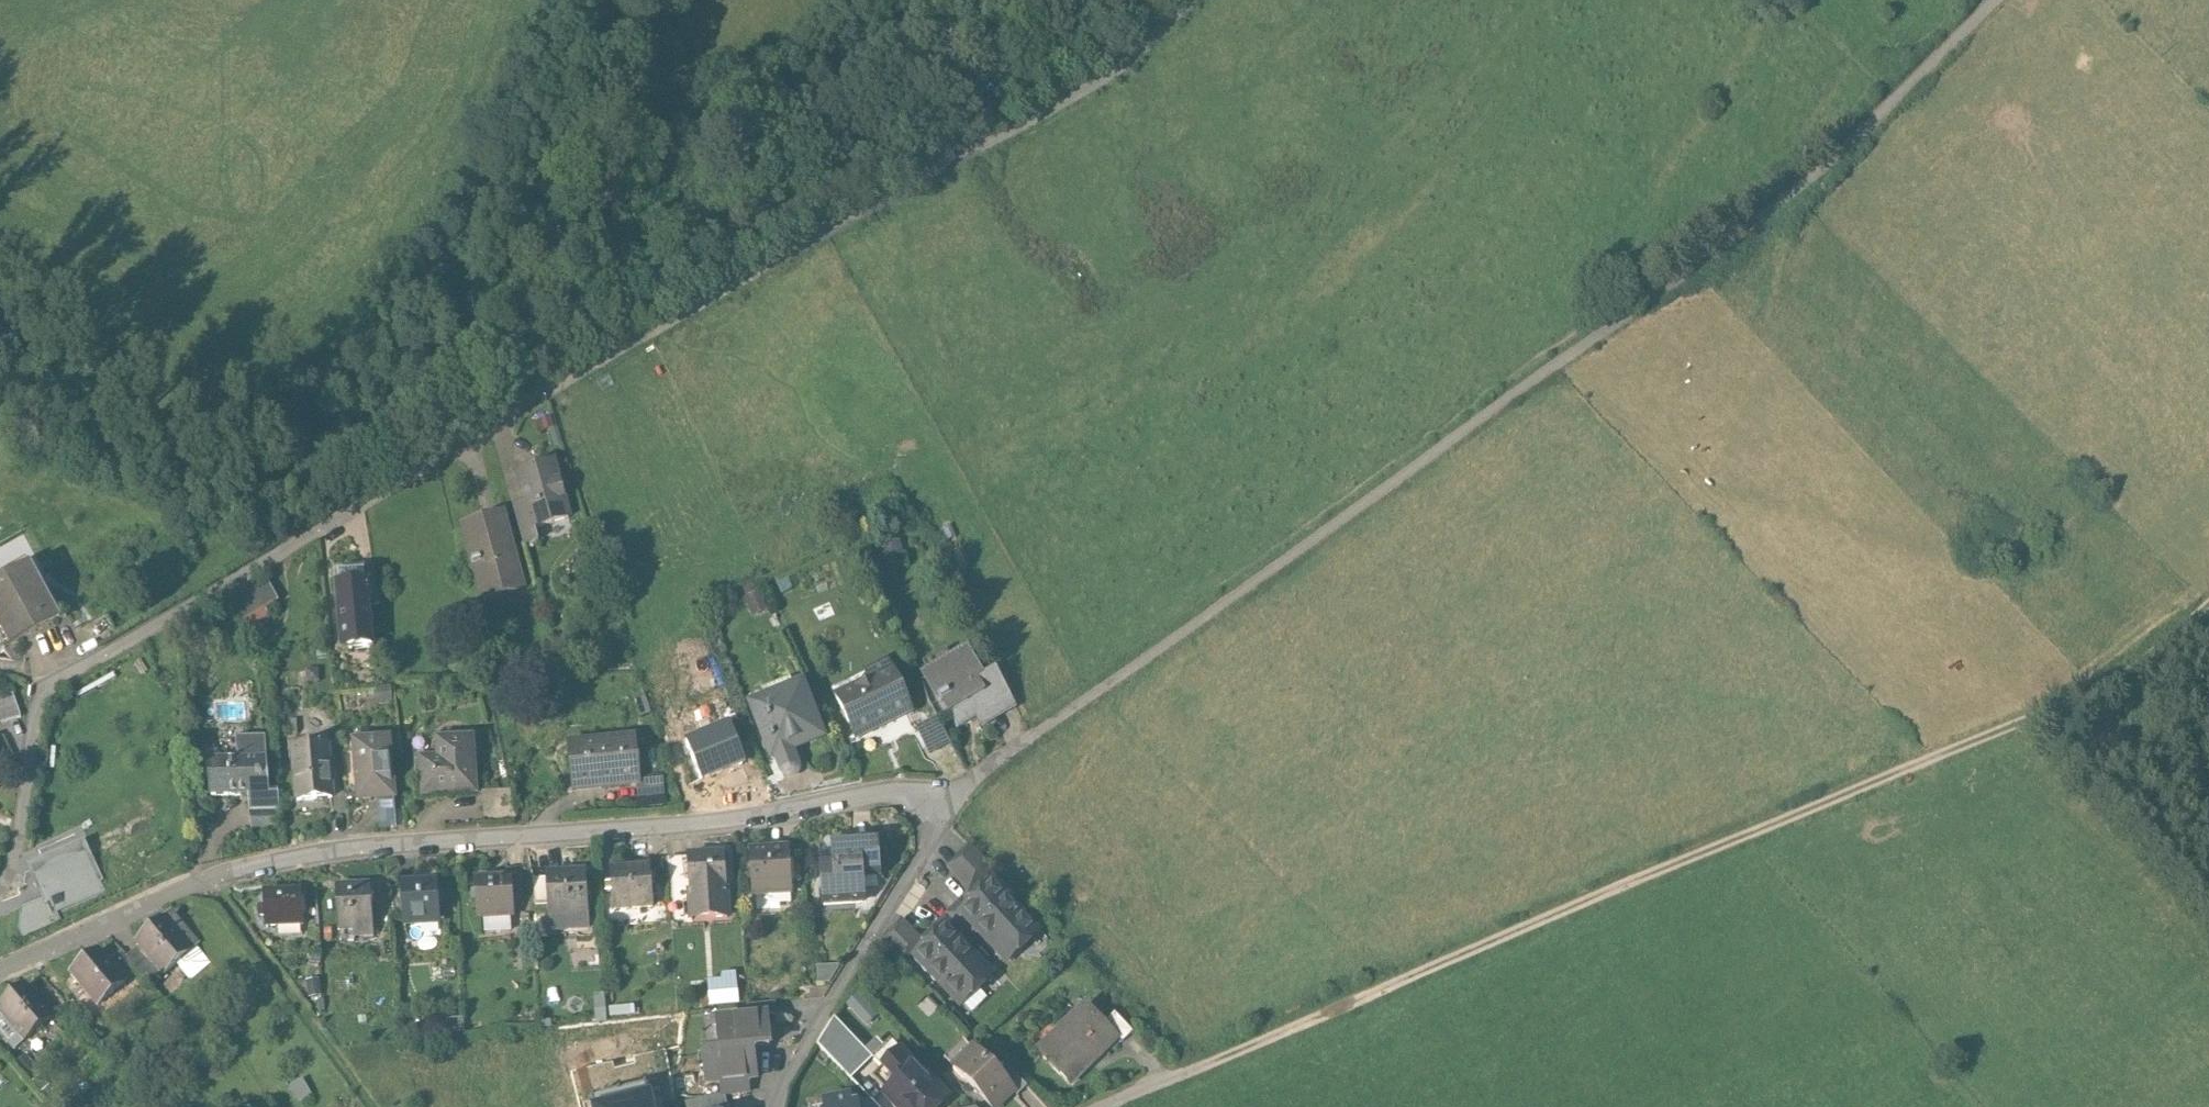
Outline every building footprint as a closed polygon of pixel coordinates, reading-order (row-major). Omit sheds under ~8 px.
[(560,485),(555,466),(519,476),(526,502),(527,502),(534,527),(569,517),(564,499),(566,499),(562,484),(560,485)] [(527,502),(526,502),(514,505),(525,544),(538,540),(534,527),(527,502)] [(502,515),(465,527),(475,559),(473,560),(474,564),(476,563),(486,595),(523,584),(502,515)] [(29,565),(0,582),(0,626),(12,645),(60,617),(29,565)] [(276,598),(265,580),(254,587),(252,583),(232,595),(249,623),(268,612),(264,605),(276,598)] [(367,588),(340,591),(345,643),(372,641),(367,588)] [(756,588),(742,593),(748,610),(762,605),(756,588)] [(966,646),(923,671),(939,699),(943,697),(950,710),(984,691),(977,678),(982,675),(966,646)] [(875,678),(840,695),(859,732),(910,706),(886,658),(869,666),(875,678)] [(984,691),(950,710),(958,724),(978,713),(983,722),(1015,703),(995,668),(982,675),(977,678),(984,691)] [(795,685),(763,699),(769,713),(767,714),(769,720),(759,724),(764,734),(766,737),(770,737),(776,750),(790,744),(792,747),(808,740),(810,736),(811,730),(820,726),(815,713),(810,709),(805,709),(795,685)] [(0,698),(0,726),(22,718),(13,693),(0,698)] [(936,716),(917,725),(930,750),(949,740),(936,716)] [(730,721),(686,739),(701,776),(745,758),(730,721)] [(264,731),(237,733),(239,755),(208,757),(211,792),(248,790),(267,788),(264,731)] [(602,735),(571,738),(575,778),(595,776),(595,774),(603,773),(604,781),(639,777),(639,776),(640,776),(636,732),(634,732),(635,736),(615,738),(616,743),(603,744),(602,735)] [(475,734),(438,736),(439,755),(421,756),(423,793),(478,789),(475,734)] [(327,735),(296,737),(297,746),(292,746),(297,796),(332,793),(327,735)] [(390,737),(354,740),(359,797),(395,793),(390,737)] [(277,788),(267,788),(248,790),(250,825),(276,823),(275,806),(278,806),(277,788)] [(25,866),(41,898),(44,897),(52,914),(55,913),(104,889),(100,880),(103,879),(84,838),(25,866)] [(874,842),(834,845),(835,865),(821,866),(824,902),(862,899),(860,875),(877,874),(874,842)] [(752,849),(750,849),(753,892),(770,891),(770,888),(788,887),(789,890),(791,889),(788,846),(766,848),(766,850),(752,851),(752,849)] [(707,852),(688,854),(691,916),(729,914),(725,851),(723,852),(723,853),(708,854),(707,852)] [(651,865),(613,868),(615,904),(653,902),(651,865)] [(567,870),(548,872),(551,914),(588,911),(586,869),(584,869),(584,871),(568,872),(567,870)] [(510,875),(480,878),(482,914),(513,912),(510,875)] [(418,882),(403,883),(405,919),(421,918),(421,920),(440,919),(438,879),(418,881),(418,882)] [(352,887),(337,888),(340,926),(356,925),(356,923),(374,922),(371,884),(352,885),(352,887)] [(1033,930),(990,886),(983,894),(983,899),(978,904),(973,904),(968,908),(960,899),(947,912),(968,935),(976,926),(994,945),(995,952),(1002,959),(1010,960),(1018,952),(1018,945),(1033,930)] [(301,891),(266,893),(268,923),(303,921),(301,891)] [(59,922),(55,913),(52,914),(44,897),(41,898),(21,908),(18,930),(23,939),(59,922)] [(947,912),(931,928),(939,936),(935,939),(936,945),(931,949),(926,948),(918,957),(960,1001),(977,983),(984,985),(992,977),(990,970),(983,963),(976,962),(958,944),(968,935),(947,912)] [(164,920),(137,944),(163,972),(190,949),(164,920)] [(125,983),(98,953),(71,977),(98,1007),(125,983)] [(735,996),(732,971),(702,975),(705,1000),(735,996)] [(27,990),(0,1015),(0,1037),(16,1054),(55,1019),(53,1017),(65,1007),(47,988),(35,999),(27,990)] [(592,991),(591,1015),(631,1015),(631,1003),(604,1003),(604,992),(592,991)] [(1117,1036),(1085,1003),(1058,1029),(1060,1031),(1040,1050),(1038,1048),(1037,1050),(1069,1083),(1091,1062),(1089,1060),(1114,1035),(1116,1037),(1117,1036)] [(718,1022),(721,1053),(752,1049),(769,1047),(766,1017),(718,1022)] [(829,1058),(847,1077),(869,1057),(851,1037),(829,1058)] [(755,1080),(752,1049),(721,1053),(704,1054),(707,1085),(755,1080)] [(973,1051),(954,1069),(990,1106),(1001,1106),(1015,1094),(996,1075),(973,1051)] [(884,1070),(898,1084),(886,1096),(896,1106),(931,1106),(941,1097),(940,1096),(939,1097),(928,1086),(930,1085),(914,1069),(916,1067),(901,1052),(900,1053),(903,1056),(887,1071),(885,1069),(884,1070)] [(996,1075),(1015,1094),(1017,1097),(1027,1088),(1006,1066),(996,1075)] [(725,1096),(686,1106),(727,1106),(725,1096)]
